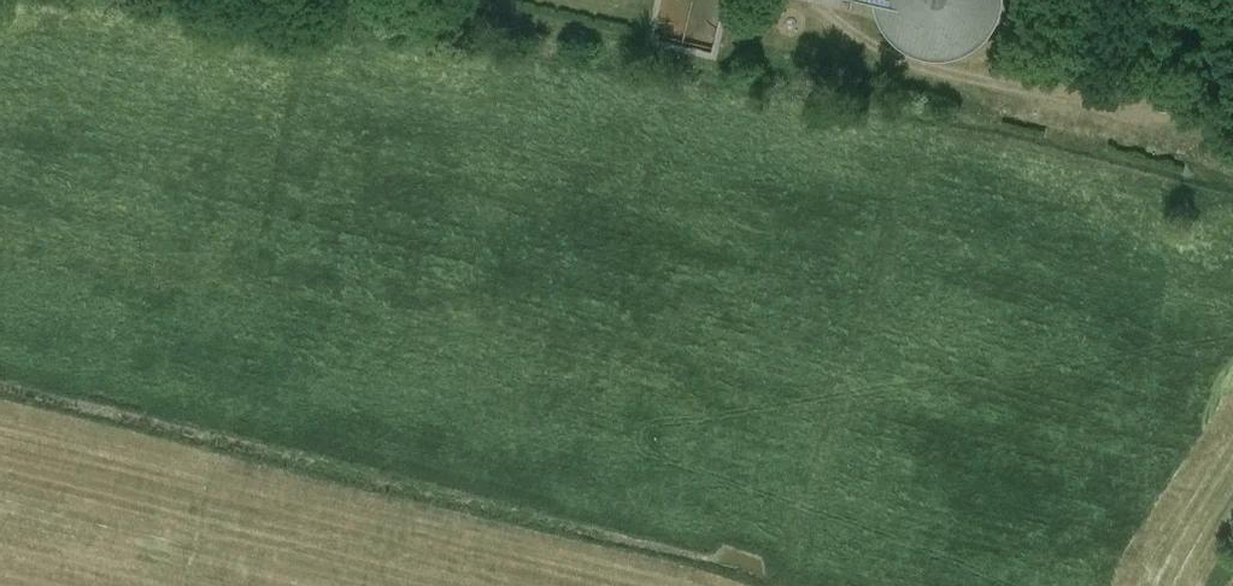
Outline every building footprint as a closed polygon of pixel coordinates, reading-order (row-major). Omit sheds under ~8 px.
[(717,47),(726,0),(667,0),(660,36),(717,47)] [(877,3),(880,11),(884,20),(891,31),(898,38),(910,46),(926,53),(935,54),(949,54),(954,53),(964,50),(973,45),(983,38),(990,32),(995,25),(1000,15),(1003,6),(1004,0),(877,0),(877,3)]
